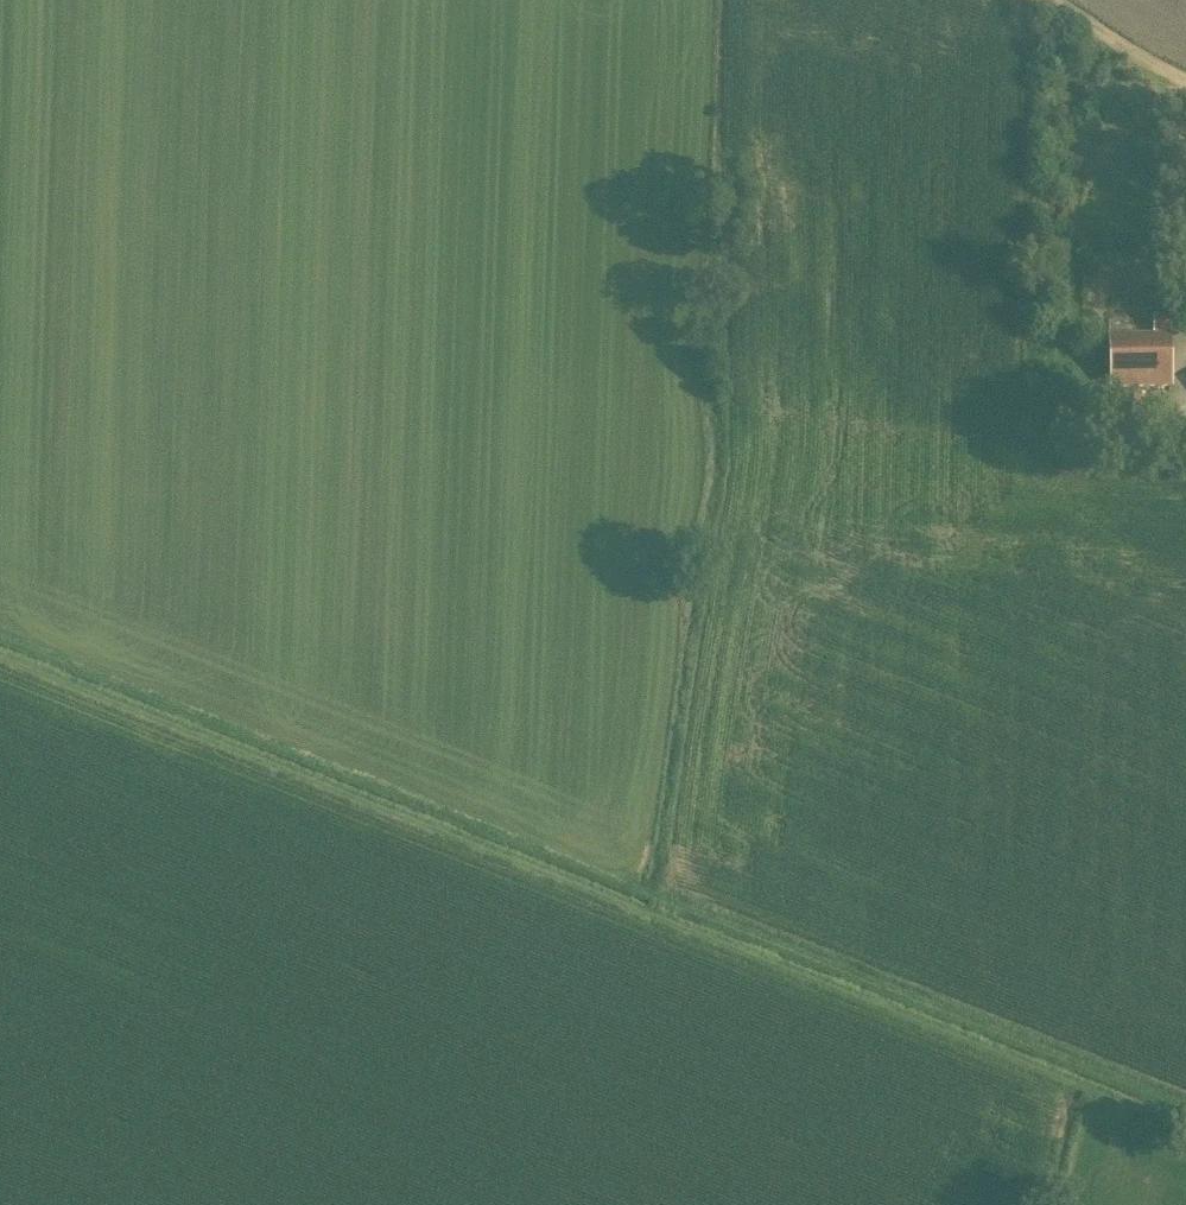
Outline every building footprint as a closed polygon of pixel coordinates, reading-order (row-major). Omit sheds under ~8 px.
[(1110,390),(1123,390),(1172,389),(1170,318),(1154,318),(1154,335),(1108,336),(1110,390)]
